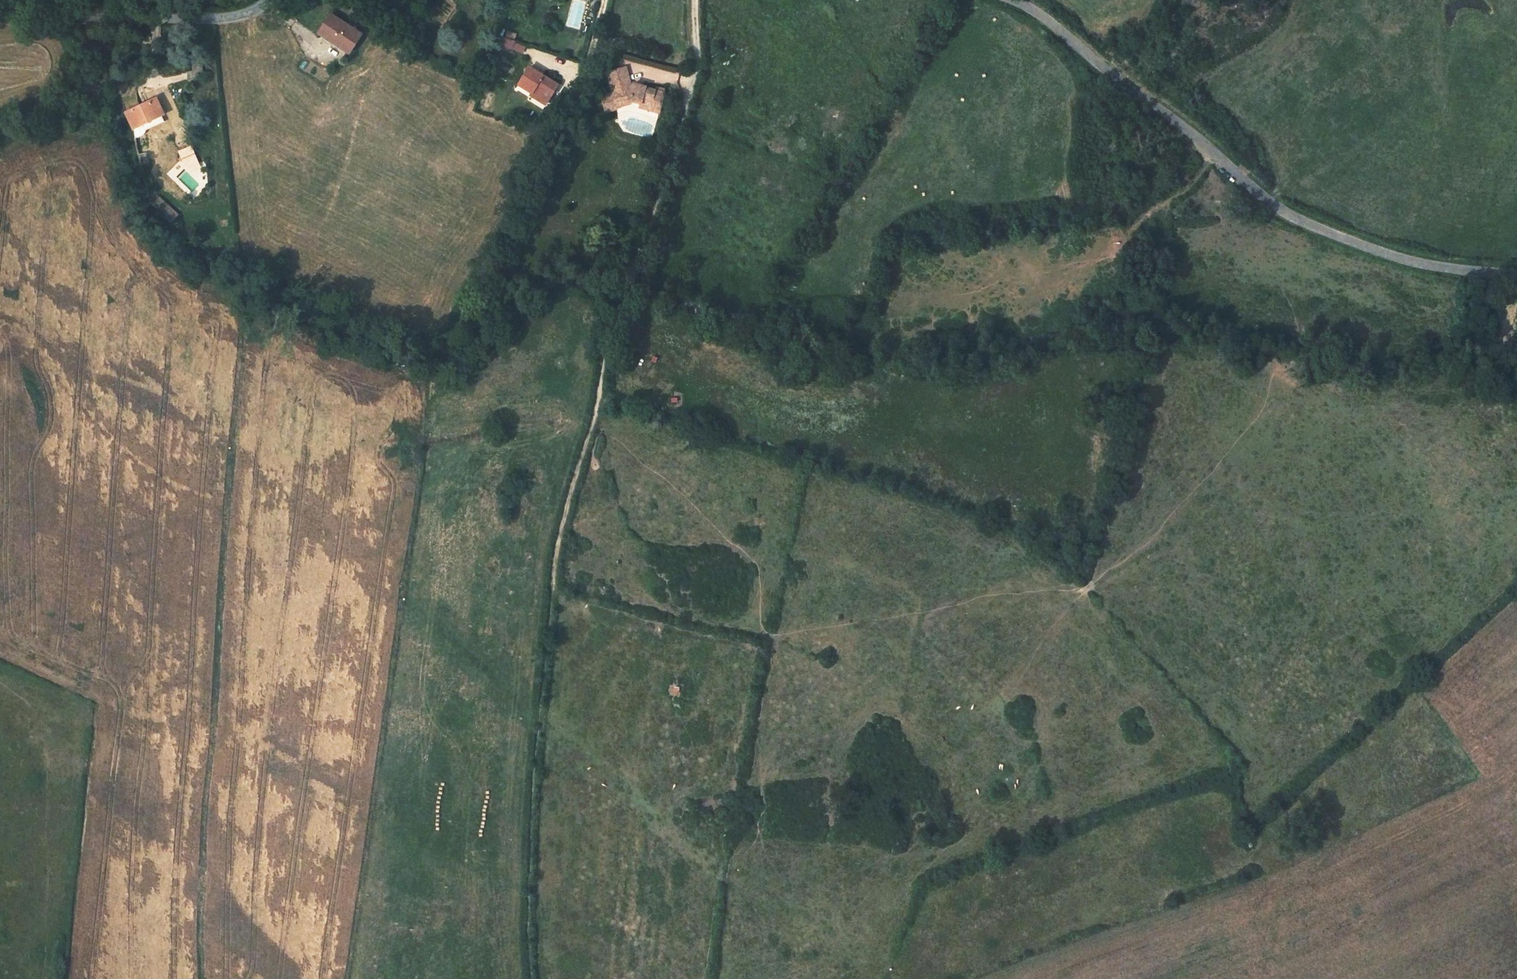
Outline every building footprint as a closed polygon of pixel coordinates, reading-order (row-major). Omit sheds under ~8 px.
[(328,13),(316,32),(347,52),(359,34),(328,13)] [(492,45),(498,47),(501,40),(495,38),(492,45)] [(523,53),(525,45),(514,41),(511,49),(523,53)] [(544,101),(554,85),(526,67),(516,83),(544,101)] [(648,106),(649,102),(650,88),(643,86),(643,84),(641,83),(640,83),(639,85),(626,81),(623,67),(607,71),(611,93),(603,95),(606,110),(617,107),(618,105),(633,101),(648,106)] [(661,92),(650,88),(649,102),(656,105),(661,92)] [(122,111),(131,127),(162,113),(153,96),(122,111)] [(165,119),(162,113),(131,127),(136,136),(146,131),(145,129),(165,119)] [(148,150),(151,158),(162,154),(159,146),(148,150)] [(184,163),(189,161),(191,164),(195,162),(189,147),(179,152),(184,163)]
